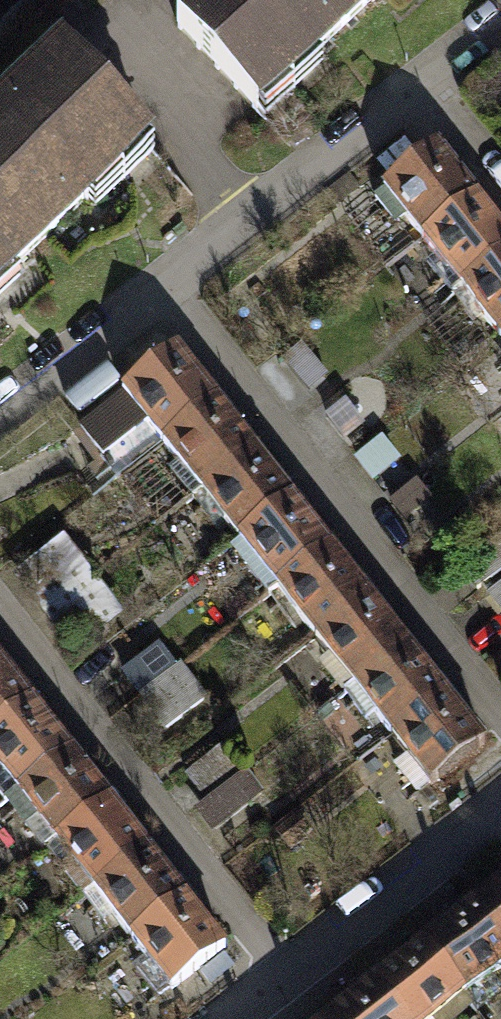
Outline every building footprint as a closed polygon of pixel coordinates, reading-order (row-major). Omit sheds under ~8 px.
[(181,30),(264,117),(388,0),(213,0),(181,30)] [(63,63),(0,124),(0,292),(148,150),(63,63)] [(416,217),(432,237),(482,198),(442,148),(380,198),(404,227),(416,217)] [(460,296),(500,263),(500,222),(482,198),(432,237),(451,261),(439,270),(460,296)] [(500,324),(500,263),(460,296),(485,327),(496,318),(500,324)] [(155,424),(170,443),(226,399),(186,350),(87,429),(112,459),(155,424)] [(358,398),(331,419),(354,447),(380,426),(358,398)] [(200,500),(210,492),(265,449),(226,399),(170,443),(188,466),(179,473),(200,500)] [(388,441),(363,461),(382,485),(408,465),(388,441)] [(210,492),(249,542),(304,498),(265,449),(210,492)] [(278,599),(288,591),(343,547),(304,498),(249,542),(239,549),(278,599)] [(487,601),(500,590),(500,544),(464,573),(487,601)] [(288,591),(327,640),(383,597),(343,547),(288,591)] [(487,601),(500,619),(500,590),(487,601)] [(354,700),(367,690),(422,646),(383,597),(327,640),(341,657),(329,667),(354,700)] [(367,690),(406,739),(461,695),(422,646),(367,690)] [(121,678),(138,700),(177,669),(160,647),(121,678)] [(43,702),(4,653),(0,656),(0,737),(43,702)] [(177,669),(138,700),(166,734),(208,701),(180,666),(177,669)] [(403,773),(427,803),(500,745),(461,695),(406,739),(422,759),(403,773)] [(14,807),(83,751),(43,702),(0,737),(0,763),(3,767),(0,770),(0,792),(12,808),(14,807)] [(220,749),(185,778),(207,803),(241,774),(220,749)] [(53,856),(66,845),(122,801),(83,751),(14,807),(53,856)] [(195,813),(215,837),(269,792),(248,768),(241,774),(207,803),(195,813)] [(66,845),(106,895),(162,850),(122,801),(66,845)] [(5,870),(32,848),(9,819),(0,827),(0,864),(5,870)] [(123,915),(145,944),(201,899),(162,850),(106,895),(92,906),(108,927),(123,915)] [(500,929),(500,892),(483,906),(500,929)] [(143,972),(170,1005),(241,948),(201,899),(145,944),(158,960),(143,972)] [(478,1001),(500,983),(500,929),(483,906),(433,945),(478,1001)] [(412,1018),(455,1018),(478,1001),(433,945),(384,984),(412,1018)] [(384,984),(339,1018),(412,1018),(384,984)]
